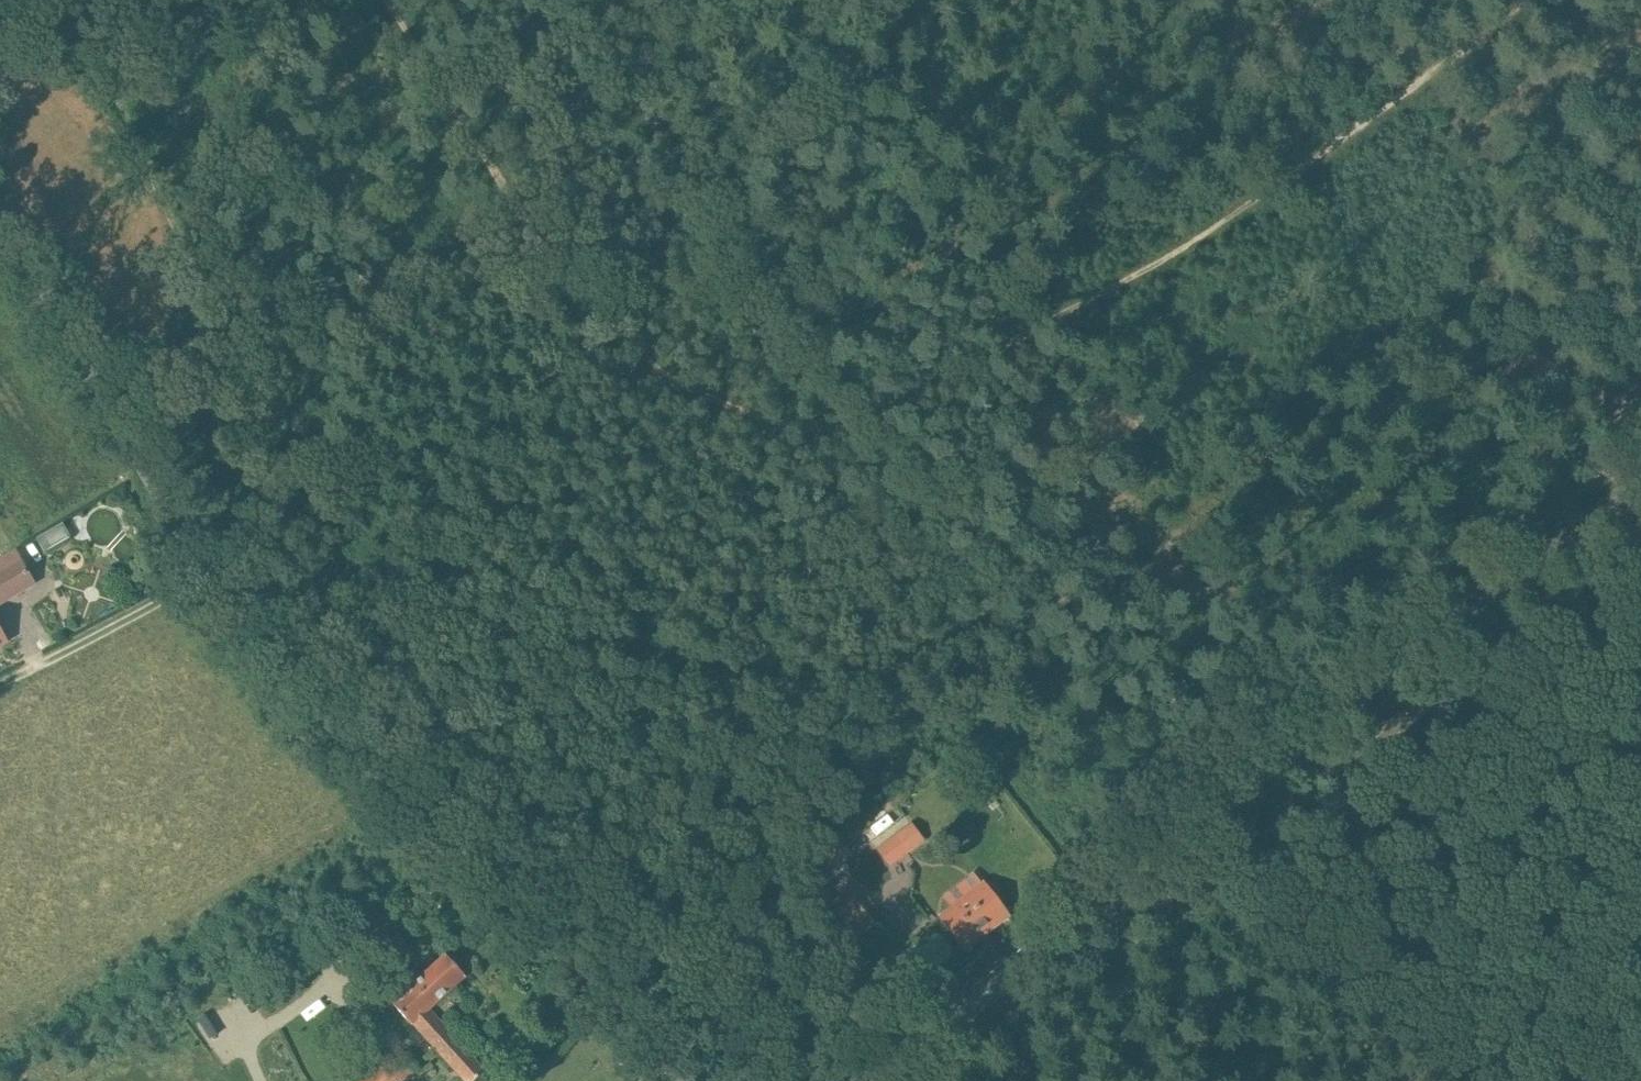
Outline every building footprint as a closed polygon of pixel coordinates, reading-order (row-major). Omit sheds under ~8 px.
[(0,572),(0,605),(35,585),(21,560),(0,572)] [(875,849),(889,868),(925,842),(911,822),(875,849)] [(983,883),(940,917),(965,950),(1009,916),(983,883)] [(859,935),(874,924),(849,891),(834,902),(859,935)] [(485,1071),(429,1010),(466,976),(446,955),(392,1004),(413,1026),(414,1025),(437,1051),(465,1080),(474,1080),(485,1071)]
